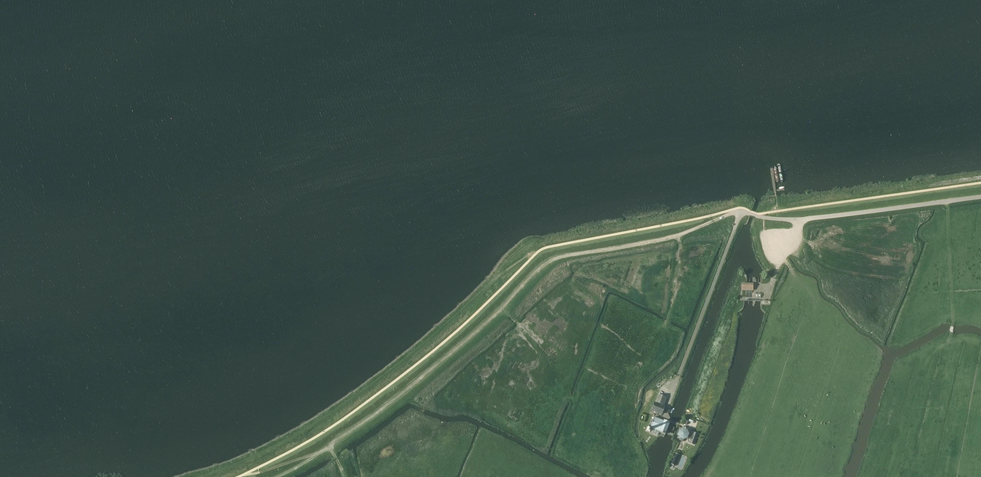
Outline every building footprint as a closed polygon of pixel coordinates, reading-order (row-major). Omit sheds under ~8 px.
[(661,415),(664,407),(663,406),(666,398),(658,395),(655,403),(652,411),(655,412),(661,415)] [(659,432),(665,435),(670,423),(664,420),(664,421),(653,417),(650,427),(652,428),(650,432),(658,435),(659,432)] [(694,445),(698,434),(693,432),(692,435),(689,434),(687,430),(683,429),(679,430),(677,435),(679,439),(680,439),(679,440),(682,441),(683,440),(687,438),(691,440),(689,443),(694,445)] [(676,453),(671,464),(675,466),(680,455),(676,453)]
